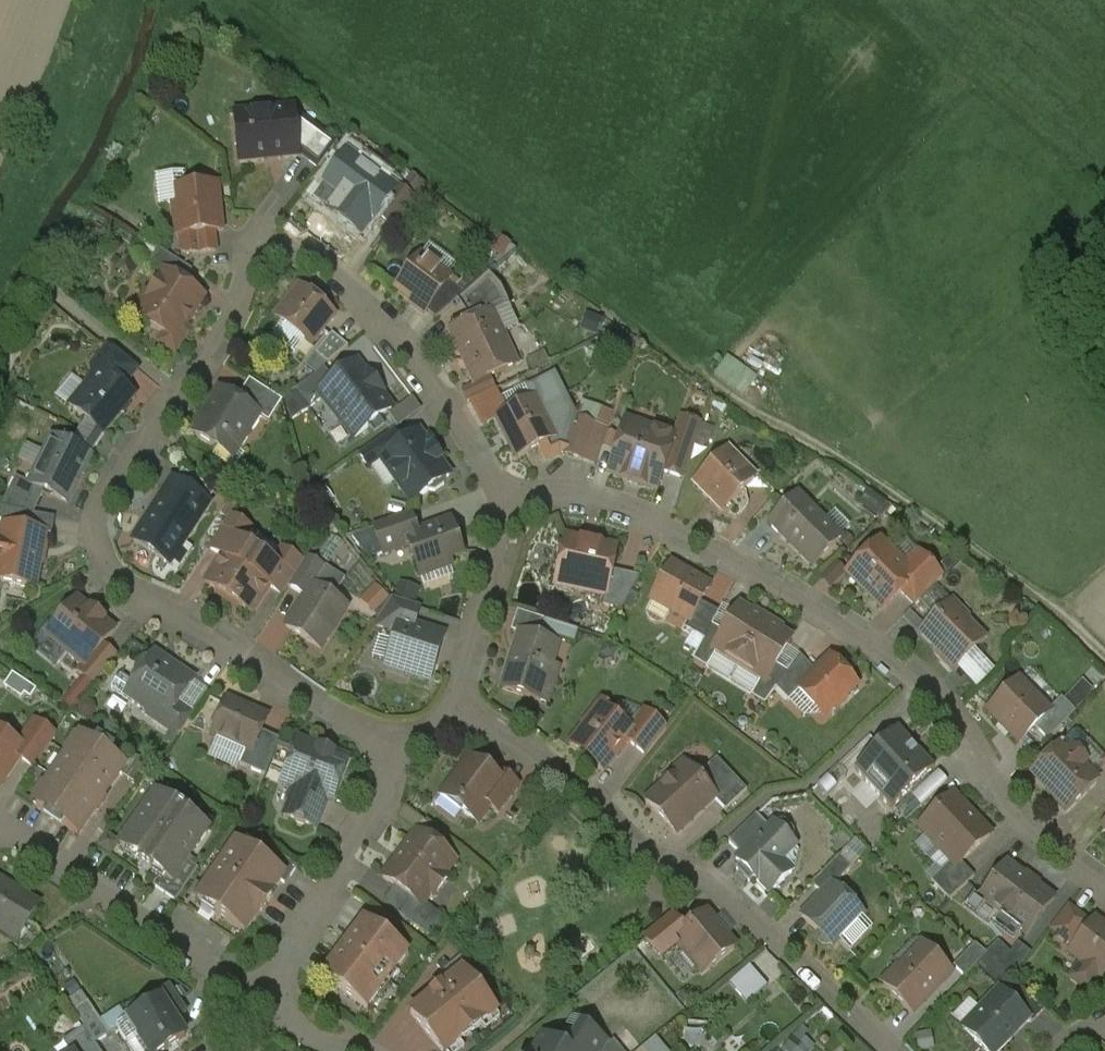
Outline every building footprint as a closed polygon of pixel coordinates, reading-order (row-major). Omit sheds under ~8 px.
[(294,111),(245,115),(247,137),(237,138),(239,163),(266,160),(279,159),(298,157),(294,114),(294,111)] [(337,146),(294,114),(298,155),(319,170),(337,146)] [(394,192),(359,166),(361,164),(359,163),(345,182),(349,185),(338,199),(344,203),(344,207),(351,212),(355,211),(357,212),(359,210),(373,220),(371,223),(372,223),(389,199),(394,193),(394,192)] [(216,187),(184,190),(185,202),(175,203),(179,236),(180,236),(213,233),(220,232),(216,187)] [(414,199),(397,187),(394,192),(394,193),(389,199),(405,211),(414,199)] [(213,233),(180,236),(182,249),(189,255),(216,252),(213,233)] [(435,249),(429,257),(444,268),(450,259),(435,249)] [(192,271),(159,250),(148,266),(162,275),(163,272),(184,285),(192,271)] [(421,258),(396,291),(425,313),(426,313),(448,283),(450,280),(421,258)] [(184,285),(163,272),(162,275),(148,296),(151,312),(144,322),(164,335),(159,344),(175,354),(187,334),(183,331),(204,298),(184,285)] [(501,289),(489,275),(465,296),(475,322),(493,314),(509,307),(501,289)] [(448,283),(426,313),(436,320),(460,299),(448,283)] [(300,289),(276,318),(310,346),(334,316),(300,289)] [(475,322),(451,333),(474,385),(515,366),(493,314),(475,322)] [(332,335),(316,355),(317,356),(328,365),(348,348),(332,335)] [(138,370),(112,348),(93,370),(98,374),(101,371),(123,388),(138,370)] [(717,371),(746,392),(759,374),(730,353),(717,371)] [(317,356),(308,368),(316,374),(324,368),(328,365),(317,356)] [(334,381),(319,392),(324,399),(330,407),(329,408),(343,427),(345,426),(354,438),(392,409),(357,364),(334,381)] [(316,374),(296,391),(310,409),(324,399),(319,392),(334,381),(324,368),(316,374)] [(98,374),(71,407),(103,433),(133,397),(123,388),(101,371),(98,374)] [(282,402),(249,381),(237,401),(258,415),(257,416),(269,423),(282,402)] [(221,393),(209,412),(207,411),(193,434),(218,449),(223,442),(236,450),(238,447),(243,446),(248,438),(247,433),(257,416),(258,415),(237,401),(220,391),(219,393),(221,393)] [(535,400),(498,419),(518,458),(555,439),(535,400)] [(606,433),(576,422),(564,455),(583,461),(584,458),(596,462),(606,433)] [(673,439),(627,423),(609,474),(627,480),(626,482),(627,482),(627,481),(629,481),(629,480),(639,484),(639,485),(640,486),(641,487),(641,485),(656,491),(662,472),(674,439),(673,439)] [(392,433),(360,455),(370,470),(382,461),(381,460),(401,446),(392,433)] [(401,446),(381,460),(382,461),(412,503),(428,492),(435,493),(444,486),(445,479),(449,477),(439,461),(440,460),(432,449),(427,453),(421,444),(423,443),(417,435),(401,446)] [(696,443),(674,435),(673,439),(674,439),(662,472),(683,480),(696,443)] [(90,457),(52,439),(44,455),(42,454),(34,469),(37,471),(29,486),(67,504),(90,457)] [(728,451),(695,484),(722,511),(755,478),(728,451)] [(215,493),(182,471),(168,493),(201,515),(215,493)] [(168,493),(166,492),(134,542),(168,565),(201,515),(168,493)] [(790,504),(768,525),(778,535),(800,514),(790,504)] [(800,514),(778,535),(781,537),(782,536),(813,567),(840,540),(808,507),(800,514)] [(410,515),(373,528),(383,555),(409,545),(406,537),(416,533),(410,515)] [(230,517),(209,549),(223,558),(234,540),(235,541),(245,527),(230,517)] [(416,533),(406,537),(409,545),(421,576),(451,566),(449,560),(462,555),(450,522),(416,533)] [(5,528),(2,545),(0,545),(0,582),(35,589),(45,536),(5,528)] [(616,549),(565,539),(557,579),(606,590),(607,590),(611,571),(616,549)] [(223,558),(206,585),(229,600),(257,555),(235,541),(234,540),(223,558)] [(879,543),(847,574),(883,610),(901,593),(915,579),(907,571),(879,543)] [(279,569),(257,555),(229,600),(252,614),(269,587),(280,570),(279,569)] [(288,555),(279,569),(280,570),(269,587),(283,596),(288,587),(303,564),(288,555)] [(325,570),(307,558),(303,564),(288,587),(305,598),(313,587),(314,587),(325,570)] [(942,579),(922,558),(907,571),(915,579),(901,593),(915,607),(942,579)] [(710,587),(671,565),(651,601),(689,622),(690,622),(701,603),(710,587)] [(340,579),(325,570),(314,587),(329,597),(340,579)] [(639,577),(611,571),(607,590),(606,590),(602,606),(621,610),(639,577)] [(420,600),(422,584),(401,582),(399,597),(420,600)] [(305,598),(287,628),(321,650),(347,609),(329,597),(314,587),(313,587),(305,598)] [(376,587),(365,599),(381,615),(390,601),(376,587)] [(419,608),(392,600),(381,615),(375,623),(398,630),(400,624),(413,628),(419,608)] [(90,612),(77,601),(52,631),(65,641),(59,647),(84,668),(85,668),(103,646),(115,632),(103,622),(104,621),(91,610),(90,612)] [(718,613),(701,603),(690,622),(689,622),(684,629),(704,640),(712,626),(718,613)] [(954,611),(949,606),(921,634),(937,649),(937,654),(944,661),(946,659),(956,668),(974,650),(983,641),(965,622),(966,617),(959,611),(955,611),(954,611)] [(751,616),(739,609),(723,634),(713,650),(717,652),(739,666),(766,622),(753,614),(751,616)] [(579,632),(544,621),(540,634),(574,645),(579,632)] [(766,622),(739,666),(762,679),(765,682),(775,666),(791,641),(778,633),(780,630),(766,622)] [(413,628),(400,624),(398,630),(387,663),(409,670),(408,672),(430,679),(443,638),(413,628)] [(704,640),(693,661),(706,669),(717,652),(713,650),(723,634),(712,626),(704,640)] [(558,646),(519,634),(502,688),(540,701),(558,646)] [(118,657),(103,646),(85,668),(84,668),(78,674),(93,687),(118,657)] [(974,650),(956,668),(966,678),(984,660),(974,650)] [(193,683),(153,656),(134,685),(121,676),(111,690),(134,705),(136,701),(152,712),(166,722),(179,704),(193,683)] [(787,673),(776,689),(788,701),(799,691),(797,689),(815,672),(800,656),(787,673)] [(815,672),(797,689),(799,691),(817,711),(825,703),(831,709),(836,710),(845,700),(845,696),(856,685),(830,658),(815,672)] [(984,660),(966,678),(975,688),(994,670),(984,660)] [(765,682),(762,679),(751,697),(765,705),(776,689),(787,673),(775,666),(765,682)] [(1048,712),(1018,682),(988,711),(1019,742),(1034,727),(1049,713),(1048,712)] [(1061,699),(1048,712),(1049,713),(1034,727),(1047,741),(1075,713),(1061,699)] [(267,719),(227,702),(212,735),(218,738),(220,744),(233,749),(239,747),(246,750),(252,753),(261,733),(267,719)] [(194,714),(179,704),(166,722),(152,712),(148,718),(177,738),(194,714)] [(606,712),(595,713),(593,716),(589,716),(582,725),(583,729),(570,745),(604,771),(614,759),(615,759),(622,749),(622,748),(627,742),(633,734),(632,733),(606,712)] [(667,729),(647,714),(632,733),(633,734),(627,742),(646,756),(667,729)] [(56,737),(34,722),(18,745),(25,750),(19,758),(34,769),(56,737)] [(897,729),(854,769),(891,809),(934,768),(918,751),(916,753),(911,748),(913,746),(897,729)] [(0,733),(0,786),(19,758),(25,750),(18,745),(0,733)] [(261,733),(252,753),(246,750),(239,766),(265,777),(279,741),(261,733)] [(1074,733),(1062,746),(1061,745),(1053,754),(1060,762),(1069,753),(1076,753),(1078,755),(1087,746),(1087,741),(1079,733),(1074,733)] [(124,768),(82,740),(70,758),(68,757),(45,790),(47,792),(36,807),(78,836),(94,812),(97,814),(104,804),(101,801),(120,775),(124,768)] [(347,760),(298,742),(283,783),(296,788),(325,800),(331,802),(347,760)] [(1078,755),(1076,753),(1069,753),(1060,762),(1053,754),(1032,775),(1067,811),(1096,782),(1082,768),(1083,767),(1084,760),(1078,755)] [(150,768),(132,756),(124,768),(120,775),(138,787),(150,768)] [(498,773),(495,778),(469,759),(445,792),(460,803),(462,813),(477,824),(490,807),(499,813),(518,787),(498,773)] [(723,766),(703,785),(715,798),(714,799),(726,811),(747,791),(723,766)] [(677,781),(674,777),(668,777),(662,783),(662,787),(646,802),(676,834),(714,799),(715,798),(703,785),(689,770),(677,781)] [(938,772),(895,813),(904,823),(947,782),(938,772)] [(325,800),(296,788),(285,817),(314,828),(325,800)] [(953,796),(919,827),(952,862),(957,867),(961,863),(990,836),(953,796)] [(172,807),(148,811),(134,831),(133,829),(120,848),(160,876),(172,884),(185,865),(183,864),(185,861),(205,832),(207,833),(208,831),(172,807)] [(756,816),(729,843),(741,856),(769,828),(756,816)] [(741,856),(736,860),(770,895),(785,880),(769,864),(791,842),(791,841),(794,838),(794,832),(785,823),(778,823),(775,826),(773,824),(769,828),(741,856)] [(417,834),(383,879),(421,907),(430,895),(434,897),(447,879),(444,876),(455,862),(417,834)] [(106,835),(98,846),(110,855),(118,843),(106,835)] [(264,863),(236,844),(197,901),(244,933),(254,920),(255,921),(273,896),(271,895),(280,881),(283,876),(264,863)] [(297,868),(273,851),(264,863),(283,876),(280,881),(285,885),(297,868)] [(851,868),(839,857),(812,885),(823,895),(833,885),(834,887),(851,868)] [(172,884),(160,876),(153,886),(176,902),(198,869),(185,861),(183,864),(185,865),(172,884)] [(952,862),(932,882),(950,901),(974,877),(961,863),(957,867),(952,862)] [(1026,878),(1008,864),(980,901),(1025,936),(1053,899),(1036,885),(1037,884),(1027,876),(1026,878)] [(823,895),(802,918),(818,933),(817,934),(818,940),(822,945),(829,945),(830,944),(832,946),(862,914),(834,887),(833,885),(823,895)] [(17,941),(37,910),(0,887),(0,931),(17,941)] [(1092,926),(1067,907),(1050,930),(1074,949),(1092,926)] [(675,914),(645,939),(658,955),(675,941),(674,940),(688,929),(675,914)] [(734,948),(706,914),(688,929),(674,940),(675,941),(702,974),(734,948)] [(1095,920),(1092,926),(1074,949),(1070,954),(1083,964),(1099,977),(1101,978),(1104,973),(1104,928),(1095,920)] [(408,955),(363,921),(321,977),(367,1011),(368,1009),(367,1009),(386,983),(389,985),(390,984),(387,982),(407,956),(408,955)] [(998,943),(987,954),(1000,967),(1011,955),(998,943)] [(923,950),(902,973),(898,968),(882,985),(912,1013),(951,973),(921,944),(919,946),(923,950)] [(975,945),(953,967),(964,978),(987,954),(975,945)] [(1018,945),(1011,955),(1000,967),(1012,978),(1030,955),(1018,945)] [(752,963),(731,981),(750,1002),(770,984),(752,963)] [(1083,964),(1071,979),(1088,992),(1099,977),(1083,964)] [(441,989),(440,988),(439,989),(432,995),(431,995),(430,996),(431,997),(410,1014),(441,1050),(446,1050),(454,1045),(458,1044),(482,1024),(483,1020),(494,1011),(462,972),(441,989)] [(1045,1010),(1019,986),(1007,999),(1028,1019),(1032,1023),(1045,1010)] [(963,1030),(985,1050),(997,1050),(1028,1019),(1007,999),(999,991),(963,1030)] [(81,994),(67,1003),(95,1045),(109,1035),(81,994)] [(160,1001),(128,1022),(116,1030),(130,1050),(166,1050),(185,1038),(160,1001)] [(792,1050),(812,1050),(817,1048),(805,1029),(786,1041),(792,1050)] [(570,1050),(601,1050),(607,1046),(584,1031),(570,1050)] [(656,1035),(645,1046),(650,1050),(671,1050),(656,1035)] [(601,1050),(622,1050),(614,1041),(607,1046),(601,1050)]
